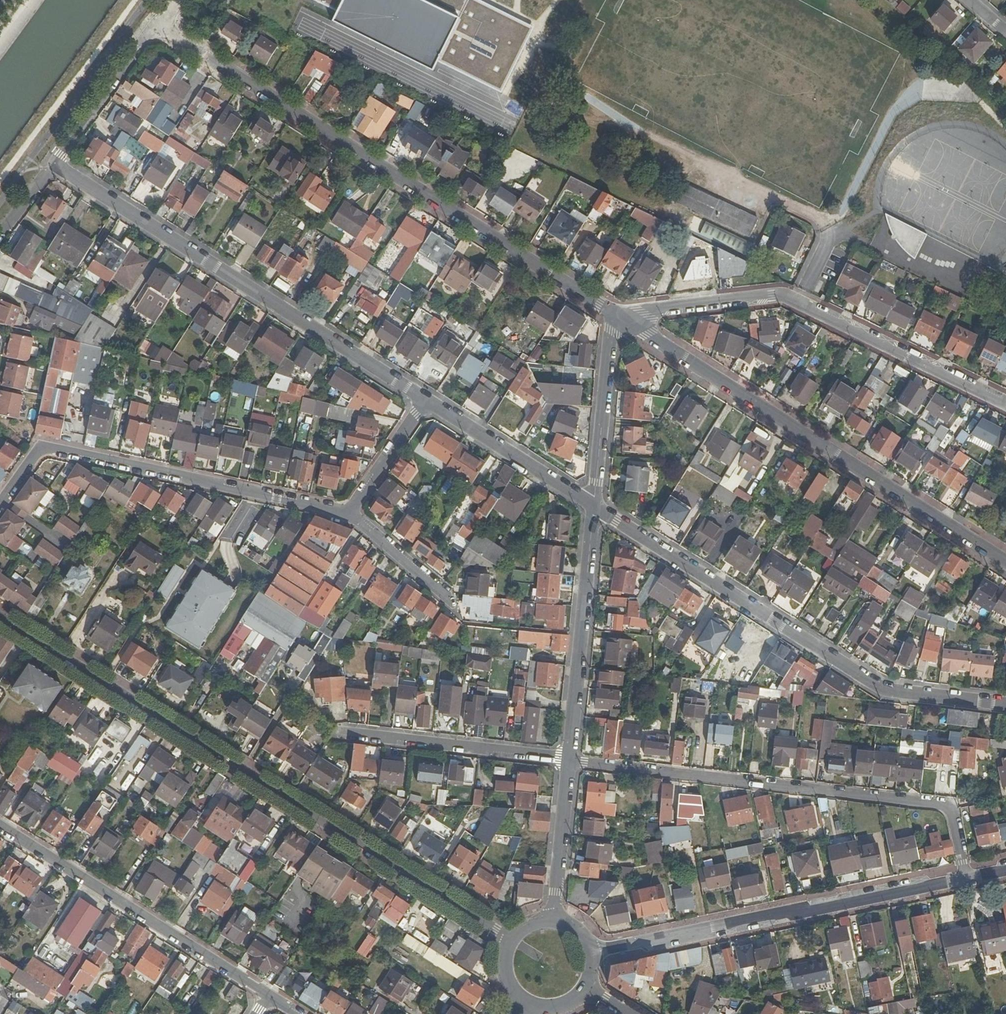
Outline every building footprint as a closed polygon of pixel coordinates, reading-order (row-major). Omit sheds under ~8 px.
[(206,0),(199,0),(197,4),(207,10),(211,4),(206,0)] [(339,13),(334,23),(432,72),(437,63),(500,93),(532,28),(476,0),(313,0),(339,13)] [(893,7),(903,16),(910,8),(901,0),(900,0),(896,4),(893,7)] [(953,16),(940,6),(929,18),(941,28),(953,16)] [(201,18),(192,12),(188,17),(197,23),(201,18)] [(225,25),(224,24),(219,31),(235,41),(240,33),(237,31),(239,27),(228,20),(225,25)] [(974,31),(966,40),(958,34),(943,51),(951,58),(959,48),(972,59),(986,42),(974,31)] [(275,45),(258,34),(246,52),(263,63),(275,45)] [(312,51),(310,53),(324,61),(326,58),(312,51)] [(305,75),(311,65),(328,73),(335,62),(326,58),(324,61),(310,53),(306,60),(299,71),(305,75)] [(141,67),(136,75),(160,91),(169,78),(175,68),(157,57),(147,71),(141,67)] [(997,72),(1005,79),(1005,61),(997,72)] [(342,66),(335,62),(328,73),(327,73),(335,77),(342,66)] [(996,78),(990,73),(980,85),(986,89),(996,78)] [(160,91),(159,92),(156,96),(156,97),(172,107),(180,94),(183,88),(184,87),(169,78),(160,91)] [(156,97),(156,96),(143,87),(132,80),(129,84),(127,83),(124,87),(141,99),(132,111),(142,118),(156,97)] [(318,85),(312,81),(306,90),(312,94),(318,85)] [(331,88),(327,85),(318,99),(323,102),(320,106),(325,109),(328,106),(332,108),(345,88),(335,82),(331,88)] [(145,84),(143,87),(156,96),(159,92),(145,84)] [(207,95),(197,88),(184,106),(207,121),(217,106),(214,104),(216,101),(210,97),(212,95),(209,93),(207,95)] [(394,98),(401,101),(400,103),(406,106),(410,100),(397,93),(394,98)] [(372,140),(390,112),(370,99),(366,106),(367,107),(362,114),(363,115),(354,129),(372,140)] [(230,108),(224,104),(206,132),(224,144),(238,122),(226,115),(230,108)] [(138,121),(118,108),(107,124),(110,126),(115,129),(117,126),(129,133),(138,121)] [(263,112),(257,108),(244,128),(264,141),(270,132),(267,129),(269,126),(258,119),(263,112)] [(106,114),(99,109),(94,115),(102,120),(106,114)] [(174,128),(180,132),(191,116),(185,112),(174,128)] [(96,163),(94,168),(102,173),(106,166),(111,158),(125,135),(115,129),(110,126),(107,132),(114,137),(108,147),(94,138),(95,136),(93,134),(81,152),(96,163)] [(400,144),(417,155),(429,137),(411,126),(400,144)] [(398,139),(391,134),(381,150),(388,155),(398,139)] [(439,140),(435,134),(421,158),(428,159),(432,164),(434,165),(436,161),(441,165),(439,168),(451,176),(465,153),(459,152),(453,145),(450,149),(446,146),(448,142),(439,140)] [(161,140),(160,142),(187,160),(192,152),(165,135),(161,140)] [(161,140),(158,138),(150,151),(153,152),(160,142),(161,140)] [(132,139),(128,146),(123,154),(128,157),(128,158),(135,162),(144,147),(132,139)] [(112,159),(111,158),(106,166),(121,176),(126,169),(123,166),(128,158),(128,157),(123,154),(128,146),(122,142),(112,159)] [(265,167),(289,183),(303,162),(293,156),(288,165),(284,162),(286,158),(285,157),(288,153),(278,146),(265,167)] [(230,149),(227,147),(219,159),(222,161),(223,160),(230,149)] [(231,147),(230,149),(223,160),(229,164),(237,152),(231,147)] [(150,151),(147,148),(136,165),(143,170),(152,154),(153,152),(150,151)] [(192,152),(187,160),(203,170),(205,167),(208,162),(192,152)] [(152,154),(143,170),(139,175),(150,182),(149,184),(157,189),(171,166),(152,154)] [(208,162),(205,167),(217,175),(220,170),(218,168),(208,162)] [(439,168),(437,170),(449,178),(451,176),(439,168)] [(476,197),(485,183),(464,169),(455,183),(476,197)] [(220,170),(217,175),(206,192),(201,200),(206,204),(213,194),(209,192),(210,190),(212,187),(233,201),(244,185),(220,170)] [(317,179),(307,173),(294,192),(320,209),(330,193),(314,183),(317,179)] [(139,175),(138,177),(149,184),(150,182),(139,175)] [(587,184),(567,175),(562,184),(569,188),(580,193),(582,188),(584,189),(587,184)] [(681,183),(673,200),(747,235),(754,219),(681,183)] [(188,192),(187,194),(178,207),(191,215),(201,200),(206,192),(194,184),(188,192)] [(558,190),(566,194),(569,188),(562,184),(558,190)] [(582,188),(580,193),(586,196),(581,205),(588,209),(599,191),(587,184),(584,189),(582,188)] [(171,185),(161,202),(175,212),(178,207),(187,194),(178,189),(171,185)] [(513,205),(517,198),(498,186),(487,204),(506,216),(510,209),(513,205)] [(544,201),(522,189),(517,198),(513,205),(526,213),(524,217),(532,221),(544,201)] [(609,196),(599,191),(588,209),(584,216),(593,221),(609,196)] [(63,226),(73,209),(58,200),(57,202),(50,198),(40,213),(62,227),(63,226)] [(352,237),(364,219),(356,215),(358,212),(340,201),(327,221),(352,237)] [(164,208),(159,205),(153,214),(159,217),(164,208)] [(513,205),(510,209),(524,217),(526,213),(513,205)] [(263,242),(253,257),(274,270),(305,224),(278,206),(277,206),(272,215),(293,229),(282,246),(280,245),(277,251),(263,242)] [(632,207),(628,213),(647,224),(639,237),(646,242),(652,233),(659,220),(632,207)] [(558,209),(545,231),(555,237),(566,244),(578,226),(580,223),(558,209)] [(241,215),(237,222),(228,237),(243,246),(245,242),(252,246),(263,229),(241,215)] [(196,221),(190,217),(181,231),(187,235),(196,221)] [(367,218),(365,217),(364,219),(352,237),(345,249),(363,260),(366,255),(355,248),(363,235),(372,241),(381,228),(381,227),(371,221),(370,224),(365,221),(367,218)] [(661,221),(659,220),(652,233),(659,236),(665,223),(661,221)] [(799,232),(779,223),(769,246),(789,255),(799,232)] [(79,267),(92,245),(63,226),(62,227),(50,246),(49,248),(79,267)] [(385,231),(381,228),(372,241),(376,243),(385,231)] [(431,228),(421,243),(420,243),(414,253),(418,255),(420,252),(425,256),(440,233),(431,228)] [(682,231),(676,246),(686,251),(688,246),(692,237),(692,236),(682,231)] [(14,253),(10,259),(23,267),(41,240),(28,232),(17,249),(14,253)] [(320,233),(312,245),(324,254),(327,250),(333,241),(320,233)] [(555,237),(553,240),(564,248),(566,244),(555,237)] [(692,237),(688,246),(716,260),(715,248),(714,248),(692,237)] [(574,254),(588,262),(579,276),(586,281),(595,267),(593,265),(603,250),(594,244),(596,242),(591,239),(589,242),(584,238),(574,254)] [(612,239),(598,262),(615,273),(630,250),(612,239)] [(333,241),(327,250),(359,270),(364,263),(365,261),(363,260),(345,249),(333,241)] [(43,258),(49,248),(50,246),(47,243),(30,270),(33,272),(43,258)] [(127,255),(132,246),(126,243),(121,251),(127,255)] [(136,249),(133,246),(132,246),(127,255),(123,262),(115,274),(112,279),(130,290),(146,265),(136,258),(137,256),(138,253),(136,249)] [(715,248),(716,260),(716,277),(739,275),(744,262),(716,248),(715,248)] [(112,260),(114,257),(101,249),(99,252),(112,260)] [(396,281),(411,256),(403,251),(387,275),(391,277),(396,281)] [(93,261),(106,269),(112,260),(99,252),(93,261)] [(475,269),(450,254),(435,277),(460,292),(469,278),(475,269)] [(656,266),(638,254),(623,279),(641,290),(656,266)] [(106,269),(115,274),(123,262),(114,256),(114,257),(112,260),(106,269)] [(295,263),(285,257),(275,272),(291,282),(304,261),(299,257),(295,263)] [(47,260),(43,258),(33,272),(38,275),(47,260)] [(689,261),(683,258),(674,279),(677,280),(679,276),(682,277),(689,261)] [(96,293),(101,296),(105,291),(112,279),(115,274),(106,269),(93,261),(88,270),(104,280),(96,293)] [(479,262),(475,269),(469,278),(472,280),(483,264),(479,262)] [(484,262),(483,264),(498,274),(499,272),(484,262)] [(364,263),(359,270),(353,280),(366,288),(377,271),(364,263)] [(498,274),(483,264),(472,280),(488,290),(498,274)] [(847,288),(842,298),(856,304),(868,278),(841,264),(833,282),(847,288)] [(141,327),(149,333),(179,285),(173,282),(158,272),(152,282),(150,281),(148,284),(150,285),(149,287),(161,294),(141,327)] [(313,290),(329,300),(338,285),(317,273),(311,283),(315,286),(313,290)] [(3,293),(9,279),(0,275),(0,292),(3,293)] [(429,284),(415,275),(407,287),(411,290),(418,295),(421,296),(429,284)] [(396,281),(391,277),(386,285),(391,289),(396,281)] [(9,279),(3,293),(28,304),(38,308),(44,294),(9,279)] [(191,303),(200,309),(210,293),(211,290),(216,283),(210,279),(204,289),(187,279),(177,295),(184,299),(183,301),(190,305),(191,303)] [(79,285),(71,280),(63,292),(71,298),(79,285)] [(401,296),(407,287),(396,281),(391,289),(383,301),(391,306),(398,294),(401,296)] [(354,286),(350,284),(343,295),(347,298),(354,286)] [(950,293),(932,284),(929,290),(946,300),(950,293)] [(407,287),(401,296),(406,299),(411,290),(407,287)] [(355,298),(356,298),(352,304),(372,317),(381,302),(361,288),(355,298)] [(871,288),(861,307),(882,317),(891,299),(892,298),(871,288)] [(200,309),(192,321),(210,332),(203,342),(211,347),(225,326),(220,322),(230,307),(216,298),(218,294),(211,290),(210,293),(200,309)] [(87,308),(92,311),(101,296),(96,293),(87,308)] [(946,300),(943,306),(953,311),(960,297),(950,293),(946,300)] [(44,294),(38,308),(82,327),(89,315),(91,312),(78,303),(75,308),(44,294)] [(911,309),(891,299),(882,317),(881,319),(901,329),(905,322),(908,324),(912,318),(908,316),(911,309)] [(13,328),(20,309),(0,301),(0,325),(13,328)] [(533,301),(520,320),(541,334),(553,314),(533,301)] [(38,308),(28,304),(26,309),(27,314),(32,317),(29,323),(37,327),(48,331),(57,334),(59,330),(77,335),(82,327),(38,308)] [(551,323),(562,330),(555,340),(566,341),(569,341),(583,320),(562,306),(551,323)] [(129,309),(115,331),(120,334),(134,312),(129,309)] [(941,321),(919,311),(910,329),(926,337),(925,339),(930,341),(941,321)] [(455,318),(447,313),(441,322),(449,327),(455,318)] [(77,335),(73,342),(79,344),(104,350),(115,331),(89,315),(82,327),(77,335)] [(439,322),(431,317),(421,332),(430,337),(439,322)] [(381,320),(372,333),(390,346),(399,332),(381,320)] [(714,326),(697,321),(691,339),(708,344),(714,326)] [(756,323),(746,324),(748,338),(769,349),(768,340),(777,339),(775,321),(761,323),(761,331),(757,332),(756,323)] [(218,341),(226,346),(238,327),(230,322),(218,341)] [(228,347),(241,356),(259,328),(253,324),(249,330),(239,324),(238,327),(226,346),(228,347)] [(952,325),(941,346),(963,357),(973,336),(952,325)] [(270,360),(279,366),(284,359),(294,343),(286,338),(287,337),(270,326),(265,333),(263,332),(254,347),(271,358),(270,360)] [(795,326),(782,346),(800,357),(813,337),(795,326)] [(824,330),(819,327),(815,333),(820,336),(824,330)] [(474,330),(473,331),(466,341),(472,344),(479,333),(474,330)] [(718,332),(713,350),(736,357),(747,340),(718,332)] [(425,345),(406,333),(395,350),(414,362),(425,345)] [(3,357),(28,363),(33,339),(12,334),(10,344),(8,350),(5,349),(3,357)] [(440,336),(429,355),(449,368),(464,345),(451,336),(448,341),(440,336)] [(79,344),(73,342),(55,338),(48,368),(43,396),(34,433),(59,439),(61,430),(65,409),(71,381),(79,344)] [(748,338),(747,340),(736,357),(746,363),(751,356),(767,365),(775,352),(769,349),(748,338)] [(564,353),(561,353),(560,365),(585,368),(589,343),(569,341),(566,341),(564,353)] [(987,341),(976,360),(991,368),(1001,348),(987,341)] [(104,350),(79,344),(71,381),(96,386),(104,350)] [(228,347),(224,354),(237,362),(241,356),(228,347)] [(1001,348),(991,368),(990,370),(1005,378),(1005,353),(1003,352),(1004,349),(1001,348)] [(279,366),(265,388),(280,391),(302,397),(310,399),(320,384),(314,380),(307,390),(304,389),(304,387),(289,384),(291,379),(288,378),(296,366),(312,376),(322,360),(304,349),(293,365),(284,359),(279,366)] [(849,354),(845,351),(834,368),(839,370),(849,354)] [(509,379),(515,370),(517,371),(519,368),(523,361),(515,356),(511,363),(496,353),(488,365),(509,379)] [(469,383),(469,382),(473,385),(483,368),(480,366),(481,365),(466,355),(454,373),(469,383)] [(169,358),(165,364),(180,368),(181,363),(182,361),(169,358)] [(625,366),(626,369),(625,370),(632,385),(640,382),(642,386),(648,382),(647,378),(650,377),(641,358),(625,366)] [(886,362),(879,358),(867,376),(871,379),(873,377),(874,378),(881,367),(883,368),(886,362)] [(190,365),(190,370),(196,371),(200,365),(195,361),(190,363),(190,365)] [(200,365),(196,371),(196,372),(201,373),(207,364),(202,361),(200,365)] [(23,391),(28,368),(7,363),(4,373),(3,379),(0,378),(0,386),(23,391)] [(834,368),(828,365),(820,379),(825,382),(834,368)] [(536,368),(526,367),(531,375),(535,384),(535,379),(536,368)] [(527,372),(519,368),(517,371),(506,388),(532,405),(515,430),(523,435),(543,403),(539,394),(539,393),(537,397),(525,388),(528,382),(523,379),(527,372)] [(349,404),(361,385),(338,370),(329,384),(343,393),(340,398),(349,404)] [(815,385),(797,374),(786,391),(804,402),(815,385)] [(871,379),(867,376),(860,387),(865,390),(871,379)] [(865,390),(860,387),(848,406),(852,409),(850,411),(851,412),(845,422),(861,433),(870,419),(866,417),(859,413),(865,402),(870,394),(873,395),(881,382),(874,378),(873,377),(871,379),(865,390)] [(257,386),(233,380),(232,387),(248,391),(247,393),(255,395),(257,386)] [(835,381),(818,406),(832,414),(835,410),(842,414),(855,394),(835,381)] [(674,383),(668,393),(673,397),(675,394),(680,387),(674,383)] [(925,393),(909,383),(897,402),(912,412),(925,393)] [(466,399),(481,409),(491,394),(476,384),(466,399)] [(389,403),(361,385),(349,404),(346,408),(358,411),(361,405),(362,406),(364,404),(374,410),(379,403),(386,407),(389,403)] [(547,395),(539,394),(543,403),(549,403),(576,405),(578,387),(548,385),(547,395)] [(17,420),(22,396),(0,391),(0,416),(17,420)] [(302,397),(280,391),(278,400),(300,405),(301,402),(302,397)] [(646,394),(625,392),(622,418),(627,419),(644,420),(646,394)] [(945,421),(954,407),(932,393),(923,407),(945,421)] [(685,398),(684,399),(675,394),(673,397),(663,413),(693,432),(706,412),(685,398)] [(301,402),(314,405),(315,400),(311,399),(310,399),(302,397),(301,402)] [(313,414),(326,417),(329,403),(318,401),(315,400),(314,405),(313,414)] [(873,407),(865,402),(859,413),(866,417),(873,407)] [(146,407),(130,403),(129,409),(144,413),(146,407)] [(355,433),(373,437),(374,435),(376,434),(377,430),(375,428),(376,426),(369,425),(370,420),(365,418),(366,413),(358,411),(346,408),(329,403),(326,417),(351,421),(352,416),(358,417),(358,422),(355,433)] [(381,414),(386,407),(379,403),(374,410),(381,414)] [(549,403),(543,403),(530,424),(534,426),(549,403)] [(113,410),(92,406),(87,430),(96,432),(95,435),(96,436),(107,438),(113,410)] [(179,412),(155,406),(146,450),(158,453),(161,436),(173,438),(175,431),(176,424),(179,412)] [(577,411),(565,406),(562,413),(574,418),(577,411)] [(205,408),(197,407),(194,420),(202,422),(205,408)] [(74,410),(65,409),(61,430),(69,432),(74,410)] [(144,413),(129,409),(126,426),(129,427),(128,433),(125,444),(142,449),(148,427),(142,425),(145,413),(144,413)] [(213,412),(205,410),(203,419),(212,421),(213,412)] [(835,410),(832,414),(839,419),(842,414),(835,410)] [(562,413),(555,411),(547,431),(553,433),(566,438),(574,418),(562,413)] [(274,420),(251,415),(247,432),(250,432),(248,443),(269,447),(269,446),(272,430),(274,420)] [(918,417),(913,424),(932,436),(933,436),(937,429),(918,417)] [(1002,428),(983,418),(971,434),(993,446),(1002,428)] [(192,428),(176,424),(175,431),(191,435),(192,428)] [(947,429),(939,425),(937,429),(933,436),(940,440),(947,429)] [(199,437),(196,454),(208,457),(216,458),(217,455),(222,434),(223,427),(217,426),(214,439),(199,437)] [(644,429),(623,427),(621,452),(641,454),(642,440),(644,429)] [(896,438),(880,428),(869,446),(885,456),(896,438)] [(961,444),(968,434),(960,429),(954,439),(961,444)] [(997,447),(1005,452),(1005,430),(1004,433),(997,447)] [(175,431),(173,438),(171,449),(187,452),(183,467),(193,469),(196,454),(199,437),(191,435),(175,431)] [(436,431),(431,439),(425,449),(424,450),(446,464),(458,445),(436,431)] [(359,458),(360,458),(362,446),(371,448),(372,446),(374,445),(375,441),(373,439),(373,437),(355,433),(348,432),(343,455),(359,458)] [(725,465),(736,447),(714,432),(704,448),(710,452),(709,455),(725,465)] [(294,433),(292,446),(298,447),(301,434),(294,433)] [(546,450),(566,458),(572,441),(566,438),(553,433),(546,450)] [(86,434),(83,446),(94,448),(96,436),(95,435),(86,434)] [(246,439),(222,434),(217,455),(241,460),(245,444),(246,439)] [(425,449),(431,439),(427,436),(420,446),(425,449)] [(933,436),(932,436),(924,448),(932,453),(940,440),(933,436)] [(315,451),(318,452),(319,449),(321,438),(315,437),(312,451),(315,451)] [(0,439),(0,468),(5,471),(19,450),(0,439)] [(764,453),(744,439),(719,479),(716,484),(717,485),(722,488),(736,465),(748,472),(751,474),(764,453)] [(961,444),(954,439),(942,456),(948,460),(950,460),(958,448),(960,445),(961,444)] [(925,454),(903,441),(892,458),(914,472),(925,454)] [(469,450),(461,445),(457,450),(465,455),(469,450)] [(647,445),(646,455),(653,456),(655,445),(647,445)] [(269,447),(264,469),(272,471),(272,468),(280,470),(287,471),(291,451),(269,446),(269,447)] [(960,449),(958,448),(950,460),(952,462),(954,463),(963,451),(960,449)] [(697,449),(687,466),(716,484),(719,479),(696,464),(703,453),(697,449)] [(457,450),(445,469),(452,473),(448,479),(458,485),(463,478),(472,483),(484,464),(473,457),(472,460),(465,455),(457,450)] [(295,480),(298,481),(304,456),(298,454),(297,461),(291,460),(287,479),(295,480)] [(298,481),(301,481),(309,483),(314,456),(304,454),(304,456),(298,481)] [(340,470),(338,477),(349,479),(350,472),(355,473),(359,458),(343,455),(340,470)] [(922,468),(924,473),(926,474),(929,473),(932,475),(933,479),(935,480),(938,479),(940,480),(948,468),(950,463),(952,462),(950,460),(948,460),(944,466),(930,457),(922,468)] [(408,465),(405,463),(400,460),(391,473),(406,483),(415,470),(410,467),(412,465),(409,463),(408,465)] [(795,488),(804,473),(792,465),(784,460),(774,475),(795,488)] [(956,467),(950,463),(948,468),(940,480),(955,490),(960,483),(964,485),(966,482),(962,479),(963,478),(953,471),(956,467)] [(736,465),(722,488),(734,495),(748,472),(736,465)] [(72,475),(83,482),(89,473),(78,466),(72,475)] [(240,466),(237,479),(246,480),(248,467),(240,466)] [(318,485),(336,489),(338,477),(340,470),(322,466),(318,485)] [(515,472),(506,466),(493,486),(502,492),(507,484),(515,472)] [(647,469),(626,466),(624,490),(645,493),(647,469)] [(83,482),(102,494),(109,485),(89,473),(83,482)] [(825,479),(816,473),(803,495),(812,501),(825,479)] [(80,488),(83,482),(72,475),(71,474),(67,480),(80,488)] [(139,483),(142,478),(134,477),(131,481),(128,480),(124,487),(114,480),(107,489),(110,491),(106,496),(124,507),(130,498),(138,486),(139,483)] [(38,503),(47,491),(30,479),(21,491),(38,503)] [(75,496),(80,488),(67,480),(62,488),(75,496)] [(394,505),(394,506),(404,515),(409,508),(400,499),(405,493),(400,489),(401,487),(395,482),(394,484),(389,480),(378,491),(394,505)] [(416,480),(408,489),(416,496),(423,487),(416,480)] [(861,490),(847,481),(831,507),(834,508),(843,494),(854,501),(861,490)] [(97,502),(102,494),(83,482),(80,488),(86,492),(85,494),(97,502)] [(985,510),(993,494),(970,482),(962,498),(985,510)] [(507,484),(502,492),(497,500),(492,508),(514,521),(528,498),(507,484)] [(709,495),(727,506),(734,496),(734,495),(722,488),(717,485),(716,484),(709,495)] [(138,486),(130,498),(149,510),(159,495),(162,490),(160,488),(158,491),(153,488),(152,491),(145,487),(143,489),(138,486)] [(427,498),(424,487),(423,487),(417,496),(428,502),(427,498)] [(492,508),(497,500),(478,488),(472,497),(483,505),(482,508),(480,506),(475,515),(477,516),(471,525),(471,526),(468,530),(475,534),(476,534),(492,508)] [(182,501),(185,504),(193,492),(184,490),(179,497),(167,490),(158,504),(174,513),(182,501)] [(37,506),(38,503),(21,491),(19,494),(37,506)] [(866,492),(828,553),(835,557),(855,525),(867,506),(866,505),(871,496),(866,492)] [(19,494),(12,503),(15,505),(28,514),(29,516),(37,506),(19,494)] [(211,504),(202,499),(198,497),(196,495),(186,511),(200,520),(211,504)] [(232,509),(218,499),(199,527),(207,533),(208,531),(216,536),(222,527),(220,525),(232,509)] [(391,508),(378,499),(370,511),(378,517),(377,518),(382,522),(382,523),(389,527),(395,518),(388,513),(391,508)] [(15,505),(9,512),(22,521),(28,514),(15,505)] [(875,512),(867,506),(855,525),(864,530),(875,512)] [(292,510),(286,509),(281,518),(284,521),(292,510)] [(432,519),(430,509),(423,511),(426,521),(432,519)] [(7,510),(4,515),(22,526),(24,523),(22,521),(9,512),(7,510)] [(261,525),(266,529),(273,533),(281,520),(267,511),(257,526),(259,527),(261,525)] [(999,514),(993,511),(990,518),(996,521),(999,514)] [(0,520),(0,526),(13,534),(13,535),(14,536),(22,526),(4,515),(0,520)] [(570,518),(550,515),(547,539),(567,541),(570,518)] [(60,532),(69,520),(65,518),(62,516),(60,519),(54,528),(60,532)] [(397,533),(404,538),(414,522),(407,517),(397,533)] [(263,596),(297,617),(320,580),(326,571),(351,532),(313,518),(282,566),(275,577),(263,596)] [(279,530),(275,536),(288,544),(292,538),(294,539),(302,526),(288,518),(280,530),(279,530)] [(702,518),(688,541),(706,553),(721,531),(702,518)] [(816,518),(804,537),(810,540),(815,532),(821,521),(816,518)] [(60,532),(66,536),(74,524),(69,520),(60,532)] [(463,525),(455,521),(444,539),(451,544),(463,525)] [(414,522),(404,538),(411,543),(422,527),(414,522)] [(66,536),(73,541),(81,529),(74,524),(66,536)] [(6,545),(13,535),(13,534),(0,526),(0,542),(6,545)] [(435,534),(438,537),(443,528),(440,526),(435,534)] [(810,540),(809,542),(807,545),(819,553),(827,540),(815,532),(810,540)] [(906,533),(894,552),(909,562),(921,543),(906,533)] [(475,534),(456,565),(497,569),(507,554),(497,548),(476,534),(475,534)] [(497,548),(507,554),(515,542),(516,541),(506,535),(497,548)] [(425,557),(422,562),(424,564),(425,562),(435,547),(420,537),(411,548),(425,557)] [(758,549),(738,537),(724,558),(744,571),(758,549)] [(190,538),(185,546),(192,550),(197,542),(190,538)] [(40,556),(44,559),(52,547),(46,543),(38,554),(40,556)] [(162,558),(139,543),(124,566),(134,572),(137,568),(151,576),(162,558)] [(851,576),(855,571),(862,575),(864,577),(871,565),(873,563),(853,550),(854,548),(847,543),(833,564),(851,576)] [(623,545),(616,544),(611,567),(613,568),(630,571),(634,550),(623,547),(623,545)] [(539,545),(536,573),(561,575),(563,565),(557,564),(559,547),(539,545)] [(923,545),(922,547),(934,555),(936,553),(923,545)] [(328,614),(347,585),(364,558),(366,556),(352,546),(342,562),(351,567),(349,570),(350,571),(337,591),(320,580),(297,617),(319,629),(321,625),(328,614)] [(44,559),(50,563),(58,551),(52,547),(44,559)] [(435,547),(425,562),(439,571),(444,564),(441,562),(442,560),(440,558),(439,561),(433,557),(438,549),(435,547)] [(927,577),(940,556),(936,553),(934,555),(922,547),(910,566),(927,577)] [(50,563),(56,568),(64,555),(58,551),(50,563)] [(379,563),(384,556),(378,551),(373,558),(379,563)] [(246,558),(256,564),(260,558),(250,552),(246,558)] [(952,553),(950,556),(966,566),(968,563),(952,553)] [(769,578),(770,576),(782,584),(792,568),(773,555),(761,573),(769,578)] [(944,578),(954,584),(966,566),(950,556),(942,569),(947,573),(944,578)] [(361,584),(364,586),(367,581),(366,581),(374,568),(370,565),(371,563),(364,558),(347,585),(354,589),(357,586),(359,587),(361,584)] [(268,572),(275,577),(282,566),(275,561),(268,572)] [(77,565),(75,565),(65,582),(80,592),(89,578),(84,575),(86,572),(86,571),(77,565)] [(175,565),(157,592),(167,598),(184,571),(175,565)] [(864,577),(865,577),(888,592),(895,581),(871,565),(864,577)] [(842,597),(847,589),(851,592),(856,584),(828,567),(824,575),(827,577),(822,585),(842,597)] [(630,571),(613,568),(608,589),(630,595),(636,572),(630,571)] [(792,568),(782,584),(777,593),(784,598),(787,594),(800,602),(813,581),(792,568)] [(234,590),(201,569),(166,627),(199,647),(234,590)] [(663,569),(648,593),(670,607),(671,605),(681,589),(685,583),(663,569)] [(470,573),(467,596),(486,598),(489,575),(470,573)] [(383,609),(397,587),(379,575),(364,597),(383,609)] [(554,605),(556,605),(559,576),(539,575),(536,598),(539,598),(538,603),(542,604),(554,605)] [(857,583),(856,584),(884,602),(889,593),(888,592),(865,577),(864,577),(862,575),(857,583)] [(8,603),(10,602),(9,600),(18,587),(6,578),(0,587),(0,597),(8,603)] [(935,593),(943,598),(946,594),(950,587),(939,579),(934,586),(938,588),(935,593)] [(912,590),(897,580),(889,593),(900,599),(904,602),(912,590)] [(996,590),(982,581),(969,602),(988,614),(991,610),(1000,595),(998,593),(996,596),(994,594),(996,590)] [(27,614),(36,600),(30,596),(33,592),(21,583),(18,587),(9,600),(10,602),(27,614)] [(411,610),(421,596),(407,587),(399,600),(397,598),(395,601),(411,610)] [(681,589),(671,605),(689,616),(699,601),(681,589)] [(859,597),(851,592),(844,604),(852,609),(859,597)] [(991,610),(1005,620),(1005,594),(1002,592),(1000,595),(991,610)] [(25,617),(33,621),(47,598),(40,594),(36,600),(27,614),(25,617)] [(253,601),(300,630),(304,623),(257,594),(253,601)] [(471,619),(487,621),(488,615),(490,599),(465,596),(464,607),(472,608),(471,619)] [(604,603),(623,605),(624,598),(605,596),(604,603)] [(432,619),(438,610),(420,598),(410,615),(421,622),(425,614),(432,619)] [(488,615),(519,619),(520,616),(521,602),(490,599),(488,615)] [(900,599),(893,610),(908,619),(915,609),(904,602),(900,599)] [(915,609),(930,615),(945,620),(955,623),(965,607),(951,599),(945,611),(920,601),(915,609)] [(634,601),(628,600),(626,616),(627,616),(636,618),(638,608),(634,601)] [(267,684),(282,662),(288,652),(287,651),(300,630),(253,601),(220,653),(232,660),(243,641),(256,650),(244,670),(267,684)] [(521,602),(520,616),(532,617),(534,603),(521,601),(521,602)] [(871,601),(868,605),(864,611),(848,636),(858,642),(866,629),(880,607),(871,601)] [(868,605),(862,601),(858,607),(864,611),(868,605)] [(554,607),(554,605),(542,604),(540,619),(552,620),(552,629),(561,629),(563,608),(554,607)] [(831,623),(837,613),(830,609),(824,619),(831,623)] [(930,615),(915,609),(913,614),(929,620),(930,615)] [(712,611),(692,643),(712,657),(733,625),(712,611)] [(344,620),(350,623),(355,616),(350,612),(344,620)] [(667,638),(661,647),(676,656),(691,631),(683,626),(682,628),(673,623),(676,619),(666,612),(658,626),(655,630),(667,638)] [(321,625),(325,628),(332,617),(328,614),(321,625)] [(608,629),(619,630),(620,615),(609,614),(608,629)] [(458,626),(441,615),(430,633),(442,640),(447,632),(452,635),(458,626)] [(627,616),(626,624),(647,627),(644,621),(643,619),(636,618),(627,616)] [(121,630),(100,617),(87,637),(99,646),(99,647),(107,653),(121,630)] [(647,617),(644,621),(647,627),(651,636),(655,630),(658,626),(647,617)] [(338,639),(341,640),(351,624),(350,623),(344,620),(343,619),(330,638),(331,639),(338,639)] [(734,639),(742,644),(755,624),(748,619),(734,639)] [(318,630),(328,637),(331,632),(325,628),(321,625),(319,629),(318,630)] [(877,636),(866,629),(858,642),(857,644),(856,645),(867,652),(874,641),(875,639),(877,636)] [(568,636),(517,631),(516,636),(529,638),(529,642),(537,643),(537,641),(552,643),(551,651),(558,651),(562,652),(566,652),(568,636)] [(848,636),(847,638),(857,644),(858,642),(848,636)] [(14,645),(1,637),(0,639),(0,667),(14,645)] [(938,642),(924,639),(916,669),(923,671),(926,660),(933,662),(938,642)] [(626,665),(628,643),(604,640),(602,663),(626,665)] [(874,641),(867,652),(887,665),(894,654),(874,641)] [(902,641),(897,653),(894,660),(898,661),(897,662),(909,666),(917,648),(902,641)] [(304,682),(320,656),(305,646),(304,648),(294,642),(288,652),(282,662),(300,673),(297,678),(304,682)] [(796,656),(775,643),(761,664),(776,673),(782,677),(796,656)] [(401,652),(402,647),(390,645),(376,644),(375,649),(394,651),(401,652)] [(421,649),(417,649),(408,647),(407,656),(420,658),(421,649)] [(441,651),(421,649),(420,658),(438,661),(440,661),(441,651)] [(511,649),(510,659),(515,660),(527,662),(528,651),(511,649)] [(971,653),(942,649),(939,670),(968,674),(971,653)] [(993,657),(971,653),(968,674),(977,676),(977,673),(990,675),(993,657)] [(492,657),(471,655),(466,654),(465,667),(490,671),(492,657)] [(799,657),(796,663),(804,669),(810,673),(814,667),(799,657)] [(202,681),(211,667),(203,661),(194,676),(202,681)] [(558,665),(529,662),(526,683),(526,687),(535,688),(535,685),(556,688),(558,665)] [(804,669),(796,663),(792,670),(800,676),(804,669)] [(397,687),(399,667),(379,665),(373,664),(371,684),(397,687)] [(25,699),(42,674),(28,665),(11,690),(25,699)] [(192,679),(170,665),(158,685),(180,699),(192,679)] [(664,676),(667,669),(663,666),(657,675),(664,676)] [(597,682),(619,685),(620,671),(598,669),(597,682)] [(827,670),(814,691),(812,693),(824,695),(826,693),(841,695),(846,688),(836,681),(838,678),(827,670)] [(782,677),(776,673),(767,688),(774,689),(782,677)] [(61,686),(42,674),(25,699),(44,712),(61,686)] [(669,676),(668,690),(678,691),(679,679),(679,678),(669,676)] [(838,678),(836,681),(846,688),(848,684),(838,678)] [(345,690),(344,679),(314,681),(315,698),(325,698),(325,703),(346,701),(345,690)] [(526,687),(526,683),(514,681),(511,703),(516,703),(513,723),(522,724),(522,721),(524,708),(524,707),(524,702),(526,690),(526,687)] [(712,683),(704,682),(703,691),(710,691),(712,683)] [(736,684),(736,686),(734,697),(755,700),(756,694),(757,687),(754,687),(746,686),(736,684)] [(345,690),(346,701),(347,709),(368,711),(371,688),(354,686),(354,691),(345,690)] [(415,705),(417,689),(397,687),(394,712),(405,714),(414,715),(415,705)] [(459,715),(462,689),(442,687),(439,713),(448,714),(459,715)] [(767,688),(757,687),(756,694),(777,697),(778,689),(774,689),(767,688)] [(610,704),(614,704),(616,691),(595,688),(593,707),(609,708),(610,704)] [(69,731),(83,710),(72,702),(63,696),(49,717),(69,731)] [(463,723),(481,725),(485,699),(474,697),(473,705),(465,704),(463,723)] [(681,715),(701,718),(703,700),(684,697),(681,715)] [(508,700),(487,698),(484,720),(495,722),(495,726),(504,726),(508,700)] [(252,709),(255,703),(250,699),(246,704),(240,700),(239,703),(236,700),(234,704),(232,703),(227,711),(235,716),(228,727),(237,732),(241,725),(252,709)] [(83,710),(85,708),(73,700),(72,702),(83,710)] [(759,703),(756,725),(773,728),(776,705),(759,703)] [(429,707),(415,705),(414,715),(414,717),(418,718),(417,727),(427,728),(429,707)] [(740,708),(733,707),(731,723),(739,724),(740,708)] [(524,708),(522,721),(523,721),(520,740),(534,742),(537,709),(524,708)] [(271,722),(252,709),(241,725),(249,730),(253,733),(252,735),(259,740),(271,722)] [(976,712),(947,709),(946,723),(974,726),(976,712)] [(905,714),(868,711),(866,724),(876,725),(900,728),(903,729),(905,714)] [(813,713),(811,731),(819,732),(821,719),(822,714),(813,713)] [(99,741),(105,733),(107,729),(95,722),(96,719),(88,714),(75,734),(95,747),(99,741)] [(601,724),(605,722),(602,751),(608,752),(607,758),(616,759),(617,751),(620,728),(616,727),(617,722),(606,721),(606,718),(592,717),(592,723),(601,724)] [(132,729),(114,718),(108,727),(107,729),(105,733),(122,744),(132,729)] [(107,729),(108,727),(96,719),(95,722),(107,729)] [(821,719),(819,732),(816,758),(826,759),(825,772),(851,775),(851,771),(854,747),(855,745),(829,742),(832,720),(821,719)] [(706,723),(698,722),(696,738),(704,739),(706,723)] [(704,739),(704,743),(729,746),(731,726),(706,723),(704,739)] [(620,724),(620,728),(617,751),(637,753),(640,726),(620,724)] [(297,741),(275,727),(270,735),(264,745),(262,748),(269,753),(271,749),(277,753),(275,756),(283,762),(285,760),(297,741)] [(152,745),(138,735),(123,759),(129,763),(141,745),(148,750),(152,745)] [(959,739),(958,750),(957,765),(972,767),(974,748),(984,749),(985,738),(959,735),(959,739)] [(653,743),(643,742),(642,752),(665,755),(667,737),(654,736),(653,743)] [(298,739),(297,741),(285,760),(306,774),(317,757),(302,747),(305,744),(298,739)] [(773,739),(770,764),(785,766),(786,757),(793,758),(795,742),(773,739)] [(988,739),(989,745),(1005,747),(1005,741),(995,740),(988,739)] [(682,741),(671,740),(669,762),(679,763),(682,741)] [(931,742),(924,741),(921,758),(957,765),(958,750),(931,746),(931,742)] [(364,745),(354,744),(350,771),(376,774),(378,761),(362,758),(364,745)] [(51,758),(30,745),(1,787),(4,790),(7,789),(12,792),(17,786),(15,785),(24,771),(26,772),(32,763),(43,771),(48,763),(51,758)] [(872,750),(854,747),(851,771),(869,774),(872,750)] [(167,774),(176,761),(157,748),(146,764),(165,777),(167,774)] [(814,750),(796,748),(793,767),(804,768),(805,759),(812,759),(814,750)] [(885,776),(885,779),(893,780),(894,775),(897,757),(897,752),(873,750),(870,774),(885,776)] [(76,775),(81,767),(56,751),(51,758),(72,772),(76,775)] [(342,773),(317,757),(306,774),(305,776),(330,793),(342,773)] [(921,760),(897,757),(894,775),(918,778),(921,760)] [(51,758),(48,763),(68,776),(72,772),(51,758)] [(1001,784),(1005,783),(1005,758),(1001,759),(1002,764),(997,765),(1001,784)] [(394,764),(381,762),(378,782),(401,785),(404,763),(395,762),(394,764)] [(439,786),(441,765),(418,762),(416,783),(439,786)] [(464,768),(449,766),(447,780),(462,781),(464,768)] [(473,769),(464,768),(462,781),(472,783),(473,769)] [(151,775),(143,769),(139,775),(148,781),(151,775)] [(516,793),(536,795),(538,776),(517,773),(515,786),(494,783),(493,792),(511,794),(512,791),(516,791),(516,793)] [(182,784),(167,774),(165,777),(155,793),(176,807),(195,778),(189,774),(182,784)] [(212,797),(225,778),(218,774),(205,793),(212,797)] [(651,778),(650,794),(653,794),(657,795),(658,785),(658,779),(651,778)] [(603,784),(586,782),(583,813),(600,815),(612,816),(613,804),(611,804),(612,792),(602,791),(603,784)] [(658,785),(657,795),(656,808),(655,821),(655,826),(656,826),(666,826),(667,819),(667,808),(668,786),(658,785)] [(123,799),(104,786),(101,791),(116,800),(120,803),(123,799)] [(348,786),(340,797),(360,810),(365,802),(360,798),(357,796),(358,794),(359,793),(348,786)] [(16,809),(14,812),(33,825),(47,805),(38,799),(40,795),(31,788),(16,809)] [(482,791),(474,790),(472,805),(480,806),(482,791)] [(9,805),(13,799),(8,796),(10,794),(7,792),(6,794),(0,791),(0,813),(3,815),(7,809),(9,805)] [(116,800),(101,791),(77,826),(92,836),(102,821),(95,816),(101,806),(109,811),(116,800)] [(437,806),(444,806),(446,792),(439,791),(437,806)] [(532,811),(535,811),(536,795),(516,793),(516,791),(512,791),(511,794),(515,794),(514,809),(528,811),(532,811)] [(410,794),(409,801),(415,803),(417,795),(410,794)] [(732,802),(722,804),(726,824),(750,819),(745,796),(731,799),(732,802)] [(762,818),(763,825),(775,823),(769,796),(754,799),(758,819),(762,818)] [(822,798),(814,796),(816,809),(824,808),(822,798)] [(144,809),(148,803),(141,798),(137,804),(144,809)] [(211,816),(228,827),(239,811),(223,799),(211,816)] [(409,801),(408,801),(402,810),(406,813),(411,806),(426,810),(428,806),(415,803),(409,801)] [(389,830),(401,812),(385,802),(373,820),(381,825),(389,830)] [(978,826),(972,828),(976,845),(988,843),(983,821),(978,803),(966,806),(968,816),(977,819),(978,826)] [(815,826),(810,806),(784,811),(788,831),(815,826)] [(198,817),(200,814),(192,808),(190,811),(198,817)] [(488,847),(510,809),(496,808),(485,829),(484,828),(477,840),(488,847)] [(485,829),(496,808),(495,808),(484,828),(485,829)] [(273,823),(252,809),(215,864),(221,868),(240,880),(245,883),(256,865),(234,851),(246,832),(260,842),(273,823)] [(527,823),(527,822),(527,819),(528,811),(514,809),(513,820),(527,823)] [(179,814),(174,811),(169,818),(174,821),(179,814)] [(188,832),(198,817),(190,811),(172,837),(181,843),(188,832)] [(530,830),(548,832),(550,813),(535,811),(532,811),(531,819),(530,823),(530,830)] [(14,812),(13,815),(31,827),(33,824),(14,812)] [(50,834),(59,840),(70,823),(54,812),(41,830),(41,831),(48,837),(50,834)] [(581,833),(598,835),(600,815),(583,813),(581,833)] [(407,831),(410,833),(417,824),(406,816),(401,824),(399,823),(391,835),(400,841),(407,831)] [(165,832),(161,830),(140,817),(131,831),(155,847),(165,832)] [(174,821),(169,818),(161,830),(165,832),(166,833),(174,821)] [(983,821),(988,843),(1005,839),(1005,827),(1005,821),(988,824),(988,823),(987,823),(986,821),(983,821)] [(379,828),(387,833),(389,830),(381,825),(379,828)] [(659,840),(659,844),(688,839),(687,834),(686,826),(666,826),(656,826),(655,826),(659,840)] [(773,827),(756,831),(758,837),(774,833),(773,827)] [(891,829),(883,831),(885,843),(894,841),(891,829)] [(943,855),(938,831),(927,833),(930,847),(917,850),(919,860),(943,855)] [(102,832),(91,848),(110,860),(121,844),(102,832)] [(181,843),(190,848),(196,838),(188,832),(181,843)] [(303,868),(316,848),(291,832),(277,853),(289,861),(291,860),(303,868)] [(436,863),(448,843),(446,842),(443,846),(423,833),(414,850),(436,863)] [(720,838),(722,847),(722,850),(724,849),(726,849),(732,848),(729,836),(720,838)] [(512,844),(518,846),(521,838),(515,837),(512,844)] [(865,837),(853,839),(854,843),(855,849),(867,847),(865,837)] [(894,841),(885,843),(890,864),(917,858),(912,837),(894,841)] [(659,840),(644,843),(648,864),(661,862),(661,861),(659,844),(659,840)] [(948,840),(940,842),(943,855),(951,853),(948,840)] [(745,845),(747,855),(761,852),(761,851),(759,842),(745,845)] [(584,857),(585,857),(584,862),(596,863),(604,864),(606,865),(607,855),(609,855),(610,846),(585,843),(584,857)] [(854,843),(825,849),(830,874),(847,870),(859,868),(855,849),(854,843)] [(448,863),(458,869),(466,874),(477,857),(459,846),(448,863)] [(867,847),(855,849),(859,868),(860,870),(878,866),(873,846),(867,847)] [(330,899),(350,869),(316,847),(316,848),(303,868),(300,873),(307,878),(304,881),(330,899)] [(91,848),(88,851),(107,864),(110,860),(91,848)] [(412,852),(435,865),(436,863),(414,850),(412,852)] [(813,850),(785,856),(789,877),(817,871),(813,850)] [(209,874),(215,864),(196,852),(190,861),(191,862),(174,888),(178,891),(177,894),(180,896),(182,893),(187,896),(193,888),(190,886),(191,884),(188,882),(199,867),(208,873),(209,874)] [(781,889),(774,853),(765,855),(763,856),(765,865),(767,865),(773,891),(781,889)] [(8,857),(0,869),(0,877),(28,896),(39,879),(8,857)] [(578,861),(577,876),(594,878),(595,868),(596,863),(584,862),(578,861)] [(153,862),(146,874),(136,890),(153,901),(163,885),(171,890),(179,878),(153,862)] [(456,871),(458,869),(448,863),(447,865),(456,871)] [(221,868),(215,864),(209,874),(215,878),(203,897),(222,910),(232,894),(226,890),(230,884),(232,881),(231,881),(233,877),(222,870),(220,874),(218,873),(221,868)] [(701,868),(695,869),(699,888),(705,886),(705,888),(729,883),(728,879),(725,864),(702,869),(701,868)] [(619,866),(618,877),(622,878),(631,868),(619,866)] [(543,885),(545,869),(524,867),(524,873),(523,883),(543,885)] [(475,886),(484,891),(493,877),(478,868),(470,882),(475,886)] [(373,884),(350,869),(330,899),(329,900),(339,907),(351,890),(364,898),(373,884)] [(515,872),(507,872),(503,881),(514,882),(515,872)] [(523,883),(524,873),(515,872),(514,882),(517,882),(523,883)] [(728,879),(729,883),(733,900),(764,894),(760,872),(728,879)] [(502,885),(503,881),(497,876),(495,879),(487,893),(496,898),(500,889),(502,885)] [(487,893),(495,879),(493,877),(484,891),(487,893)] [(241,891),(246,884),(245,883),(240,880),(236,887),(241,891)] [(587,880),(585,897),(603,899),(617,883),(597,881),(593,881),(587,880)] [(542,898),(543,885),(523,883),(517,882),(517,887),(515,911),(525,906),(538,903),(542,898)] [(677,885),(678,890),(670,892),(674,910),(692,907),(687,883),(677,885)] [(237,897),(241,891),(236,887),(230,884),(226,890),(232,894),(237,897)] [(664,910),(659,886),(631,892),(636,916),(664,910)] [(382,914),(393,896),(380,887),(374,896),(380,899),(375,906),(377,908),(366,924),(373,929),(382,914)] [(500,889),(496,898),(502,901),(506,890),(500,889)] [(52,903),(38,893),(23,916),(40,927),(49,913),(47,912),(52,903)] [(227,913),(237,897),(232,894),(222,910),(227,913)] [(398,924),(409,906),(393,896),(382,914),(398,924)] [(222,910),(203,897),(199,902),(211,909),(224,918),(227,913),(222,910)] [(89,928),(95,932),(105,916),(80,900),(58,934),(77,947),(89,928)] [(603,908),(607,925),(629,921),(625,904),(603,908)] [(87,942),(109,956),(118,941),(110,936),(107,941),(101,938),(104,933),(115,918),(114,917),(115,915),(108,911),(105,916),(95,932),(87,942)] [(221,934),(240,946),(253,925),(235,913),(221,934)] [(934,937),(929,915),(911,919),(916,941),(934,937)] [(836,918),(838,923),(842,928),(844,927),(848,926),(846,916),(836,918)] [(453,938),(460,927),(448,919),(441,930),(453,938)] [(982,955),(1005,950),(1005,932),(1003,921),(993,923),(994,928),(977,932),(982,955)] [(883,943),(879,922),(858,926),(863,947),(883,943)] [(993,923),(976,927),(977,932),(994,928),(993,923)] [(134,960),(151,934),(138,926),(122,951),(134,960)] [(825,931),(828,948),(827,948),(828,950),(836,948),(840,963),(852,961),(844,927),(842,928),(825,931)] [(959,933),(940,937),(945,962),(975,955),(969,929),(959,931),(959,933)] [(107,941),(110,936),(104,933),(101,938),(107,941)] [(470,971),(487,944),(470,933),(466,939),(467,940),(465,942),(458,937),(449,952),(448,951),(446,954),(454,959),(454,960),(470,971)] [(368,935),(357,953),(365,957),(376,940),(368,935)] [(415,951),(424,957),(429,948),(428,948),(408,935),(402,944),(414,952),(415,951)] [(444,957),(446,954),(444,953),(447,948),(434,940),(429,948),(444,957)] [(270,951),(254,941),(246,953),(254,958),(253,960),(250,964),(259,968),(270,951)] [(98,974),(109,956),(87,942),(78,956),(63,978),(58,986),(75,996),(83,983),(89,988),(98,974)] [(738,958),(741,968),(754,965),(751,951),(749,944),(733,947),(736,958),(738,958)] [(763,946),(763,948),(754,950),(758,968),(776,965),(771,944),(763,946)] [(150,945),(148,948),(166,960),(168,957),(150,945)] [(166,960),(148,948),(135,968),(155,981),(168,961),(166,960)] [(424,957),(457,977),(463,969),(444,957),(429,948),(424,957)] [(699,948),(666,955),(664,970),(679,967),(679,965),(684,963),(685,966),(699,963),(699,948)] [(721,953),(709,955),(713,974),(734,970),(729,949),(720,951),(721,953)] [(270,951),(259,968),(266,973),(270,967),(278,972),(286,961),(270,951)] [(373,962),(379,952),(376,951),(372,958),(370,957),(368,960),(373,962)] [(666,953),(608,965),(605,983),(633,1001),(635,987),(639,988),(641,979),(662,982),(663,982),(664,970),(666,955),(666,953)] [(976,960),(975,955),(945,962),(946,967),(976,960)] [(22,971),(0,957),(0,964),(15,973),(12,978),(18,982),(18,983),(44,999),(50,989),(22,971)] [(54,991),(58,986),(63,978),(31,958),(22,971),(50,989),(54,991)] [(736,958),(732,958),(735,969),(741,968),(738,958),(736,958)] [(828,981),(823,958),(787,966),(792,988),(828,981)] [(185,967),(176,961),(163,981),(166,983),(163,988),(171,993),(179,982),(176,980),(182,971),(185,967)] [(863,961),(856,963),(859,976),(866,974),(863,961)] [(127,980),(134,969),(128,965),(121,976),(127,980)] [(285,966),(281,972),(274,984),(280,988),(291,970),(285,966)] [(464,981),(469,974),(463,969),(457,977),(464,981)] [(176,980),(179,982),(185,973),(182,971),(176,980)] [(208,987),(216,975),(210,971),(202,983),(208,987)] [(380,989),(401,1003),(412,985),(391,972),(380,989)] [(881,1002),(891,1000),(886,977),(875,979),(876,981),(868,983),(872,1000),(879,998),(881,1002)] [(299,999),(316,1010),(320,1004),(326,995),(307,982),(306,985),(298,980),(293,989),(301,995),(299,999)] [(457,998),(472,1007),(482,991),(468,981),(457,998)] [(689,1013),(706,1013),(716,998),(718,996),(716,987),(700,983),(698,992),(695,991),(689,1013)] [(232,1002),(240,990),(233,985),(225,998),(232,1002)] [(90,1005),(75,996),(58,986),(54,991),(55,992),(64,998),(86,1012),(90,1005)] [(784,986),(759,992),(761,998),(771,995),(786,993),(784,986)] [(54,991),(50,989),(44,999),(49,1002),(53,996),(55,992),(54,991)] [(348,1006),(349,1005),(329,991),(327,993),(348,1006)] [(53,996),(61,1002),(64,998),(55,992),(53,996)] [(335,1013),(343,1013),(348,1006),(327,993),(326,995),(320,1004),(335,1013)] [(771,995),(772,1002),(787,999),(787,998),(786,993),(771,995)] [(388,1002),(380,997),(371,1011),(375,1013),(380,1013),(387,1003),(388,1002)] [(706,1013),(717,1013),(718,1013),(720,1010),(716,1008),(720,1001),(716,998),(706,1013)] [(474,1013),(453,999),(448,1006),(453,1009),(449,1013),(474,1013)] [(865,1008),(867,1013),(898,1013),(897,1007),(896,1001),(865,1008)] [(90,1005),(86,1012),(90,1013),(104,1013),(90,1005)] [(775,1007),(772,1005),(769,1010),(764,1008),(760,1013),(778,1013),(781,1008),(777,1005),(775,1007)] [(442,1013),(449,1013),(453,1009),(448,1006),(447,1006),(442,1013)]
